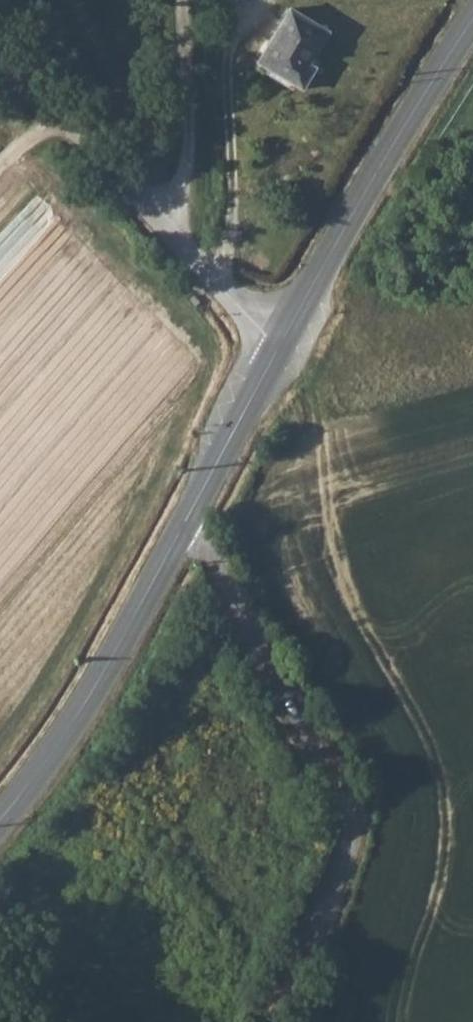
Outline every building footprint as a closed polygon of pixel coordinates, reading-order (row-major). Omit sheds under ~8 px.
[(289,9),(256,63),(301,90),(315,67),(307,63),(326,32),(289,9)]
